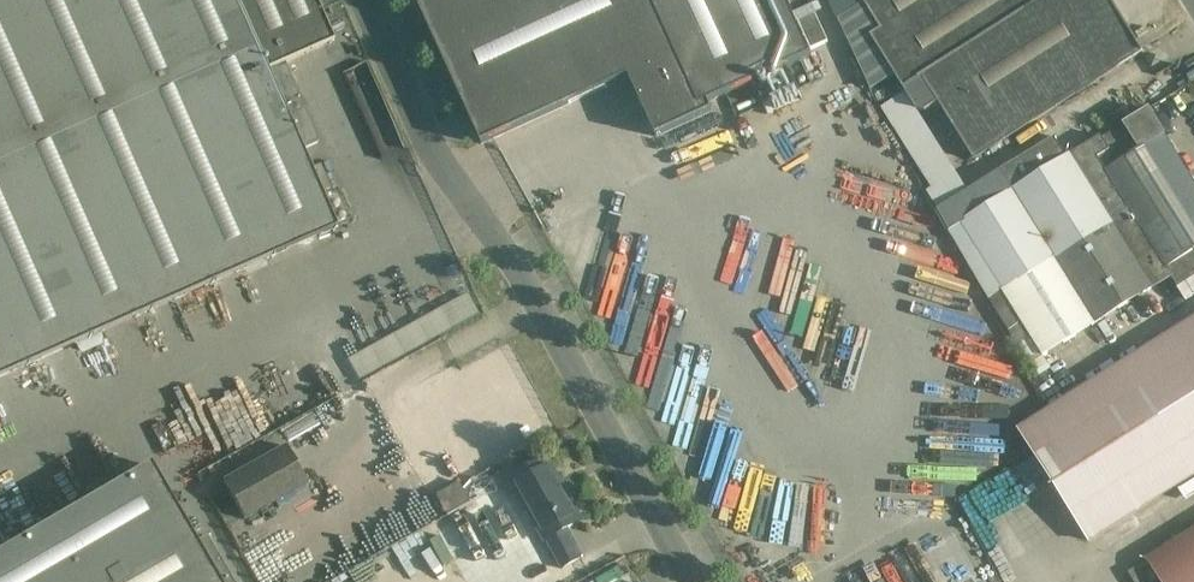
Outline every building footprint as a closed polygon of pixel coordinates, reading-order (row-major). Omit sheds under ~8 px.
[(334,228),(328,215),(340,210),(320,165),(309,171),(300,151),(318,143),(282,64),(334,42),(315,0),(0,0),(0,378),(334,228)] [(703,104),(762,78),(761,77),(810,55),(785,0),(414,0),(479,146),(625,81),(647,130),(651,139),(707,114),(703,104)] [(827,43),(808,0),(788,0),(811,51),(827,43)] [(838,19),(869,0),(829,0),(838,19)] [(838,19),(871,89),(896,75),(905,89),(921,78),(1044,0),(869,0),(864,3),(838,19)] [(921,78),(936,103),(972,159),(1143,51),(1112,0),(1044,0),(921,78)] [(936,103),(921,78),(905,89),(917,109),(926,110),(936,103)] [(1169,275),(1175,285),(1193,273),(1193,180),(1149,108),(1105,135),(1112,148),(1099,156),(1107,170),(1105,171),(1130,212),(1169,275)] [(1055,138),(937,210),(989,297),(1130,212),(1105,171),(1107,170),(1099,156),(1112,148),(1105,135),(1068,157),(1055,138)] [(1092,322),(1169,275),(1130,212),(989,297),(1018,344),(1019,343),(1039,375),(1049,368),(1040,355),(1092,322)] [(361,379),(481,312),(469,291),(349,358),(361,379)] [(1019,430),(1088,541),(1193,474),(1193,319),(1019,430)] [(489,448),(533,427),(499,357),(432,389),(452,430),(476,419),(489,448)] [(284,446),(223,481),(244,519),(305,484),(284,446)] [(529,468),(520,451),(500,462),(510,479),(544,541),(546,540),(553,554),(547,557),(550,562),(541,567),(545,576),(560,567),(561,569),(586,556),(570,527),(581,521),(547,459),(529,468)] [(0,551),(0,581),(242,581),(210,529),(198,537),(152,460),(0,551)] [(1003,563),(1020,554),(994,507),(1008,499),(997,478),(966,495),(1003,563)] [(460,480),(437,493),(448,514),(472,501),(460,480)] [(1186,537),(1147,561),(1160,581),(1193,581),(1193,532),(1186,537)] [(1137,568),(1129,573),(1134,581),(1145,581),(1137,568)]
